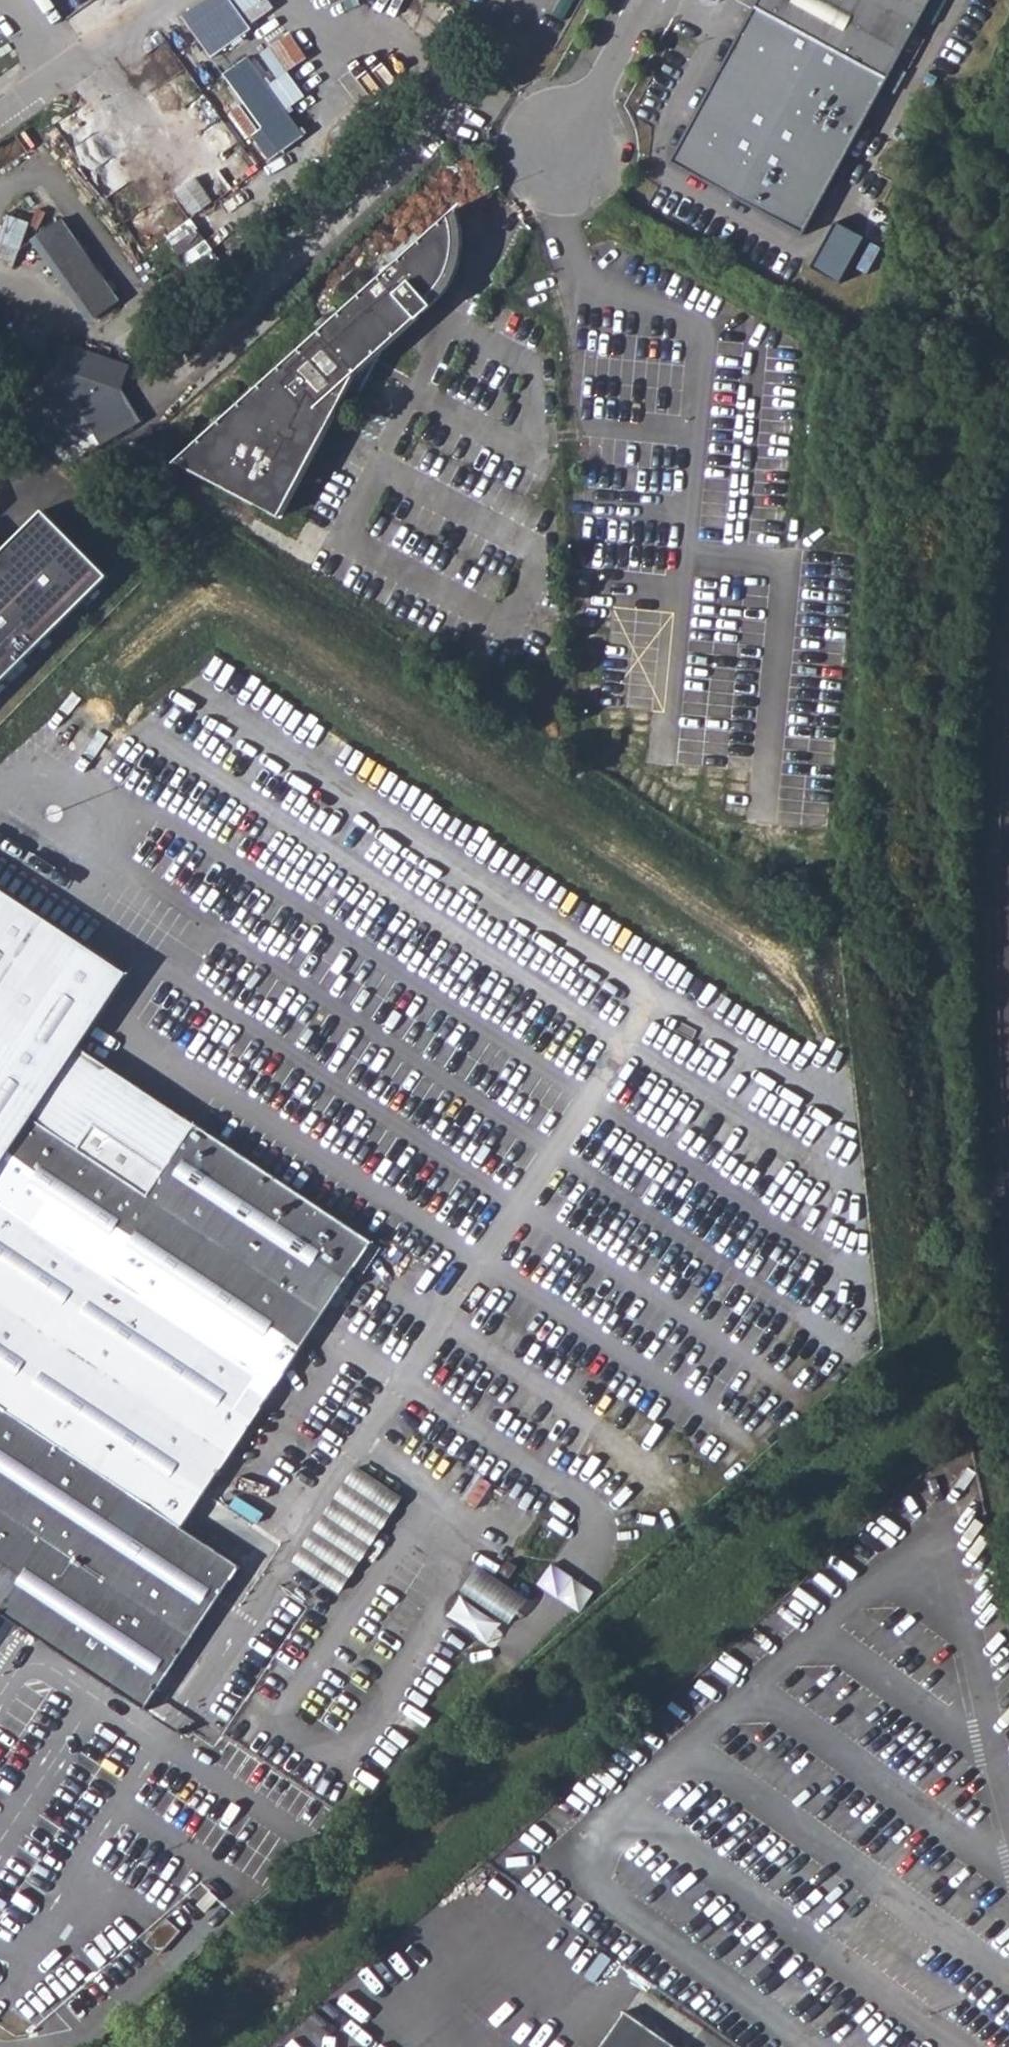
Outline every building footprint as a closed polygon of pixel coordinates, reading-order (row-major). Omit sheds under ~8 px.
[(182,20),(212,61),(255,35),(252,30),(277,13),(269,0),(267,0),(262,3),(260,0),(212,0),(182,20)] [(752,6),(885,79),(928,0),(755,0),(752,6)] [(885,79),(752,6),(669,164),(804,236),(885,79)] [(287,36),(224,78),(263,132),(253,140),(269,163),(306,140),(287,113),(306,100),(287,75),(307,62),(287,36)] [(455,211),(178,463),(228,490),(281,518),(344,396),(355,401),(360,392),(350,387),(357,373),(368,364),(386,348),(451,283),(459,267),(463,238),(455,211)] [(19,261),(29,218),(5,213),(0,236),(0,257),(19,261)] [(63,221),(31,244),(88,326),(121,305),(63,221)] [(869,243),(837,227),(816,268),(847,284),(869,243)] [(360,392),(355,401),(358,402),(372,376),(386,348),(368,364),(357,373),(350,387),(360,392)] [(147,397),(47,362),(23,429),(82,451),(88,436),(119,447),(128,423),(137,426),(147,397)] [(114,582),(44,511),(4,550),(0,547),(0,695),(114,582)] [(79,1047),(121,967),(0,889),(0,1165),(79,1047)] [(372,1245),(79,1047),(0,1165),(0,1616),(1,1615),(146,1711),(240,1568),(182,1529),(208,1490),(372,1245)] [(357,1464),(296,1560),(343,1590),(404,1494),(357,1464)] [(464,1591),(515,1618),(529,1592),(477,1565),(464,1591)] [(180,1932),(167,1921),(147,1943),(160,1954),(180,1932)] [(639,2024),(628,2017),(606,2046),(672,2046),(639,2024)]
